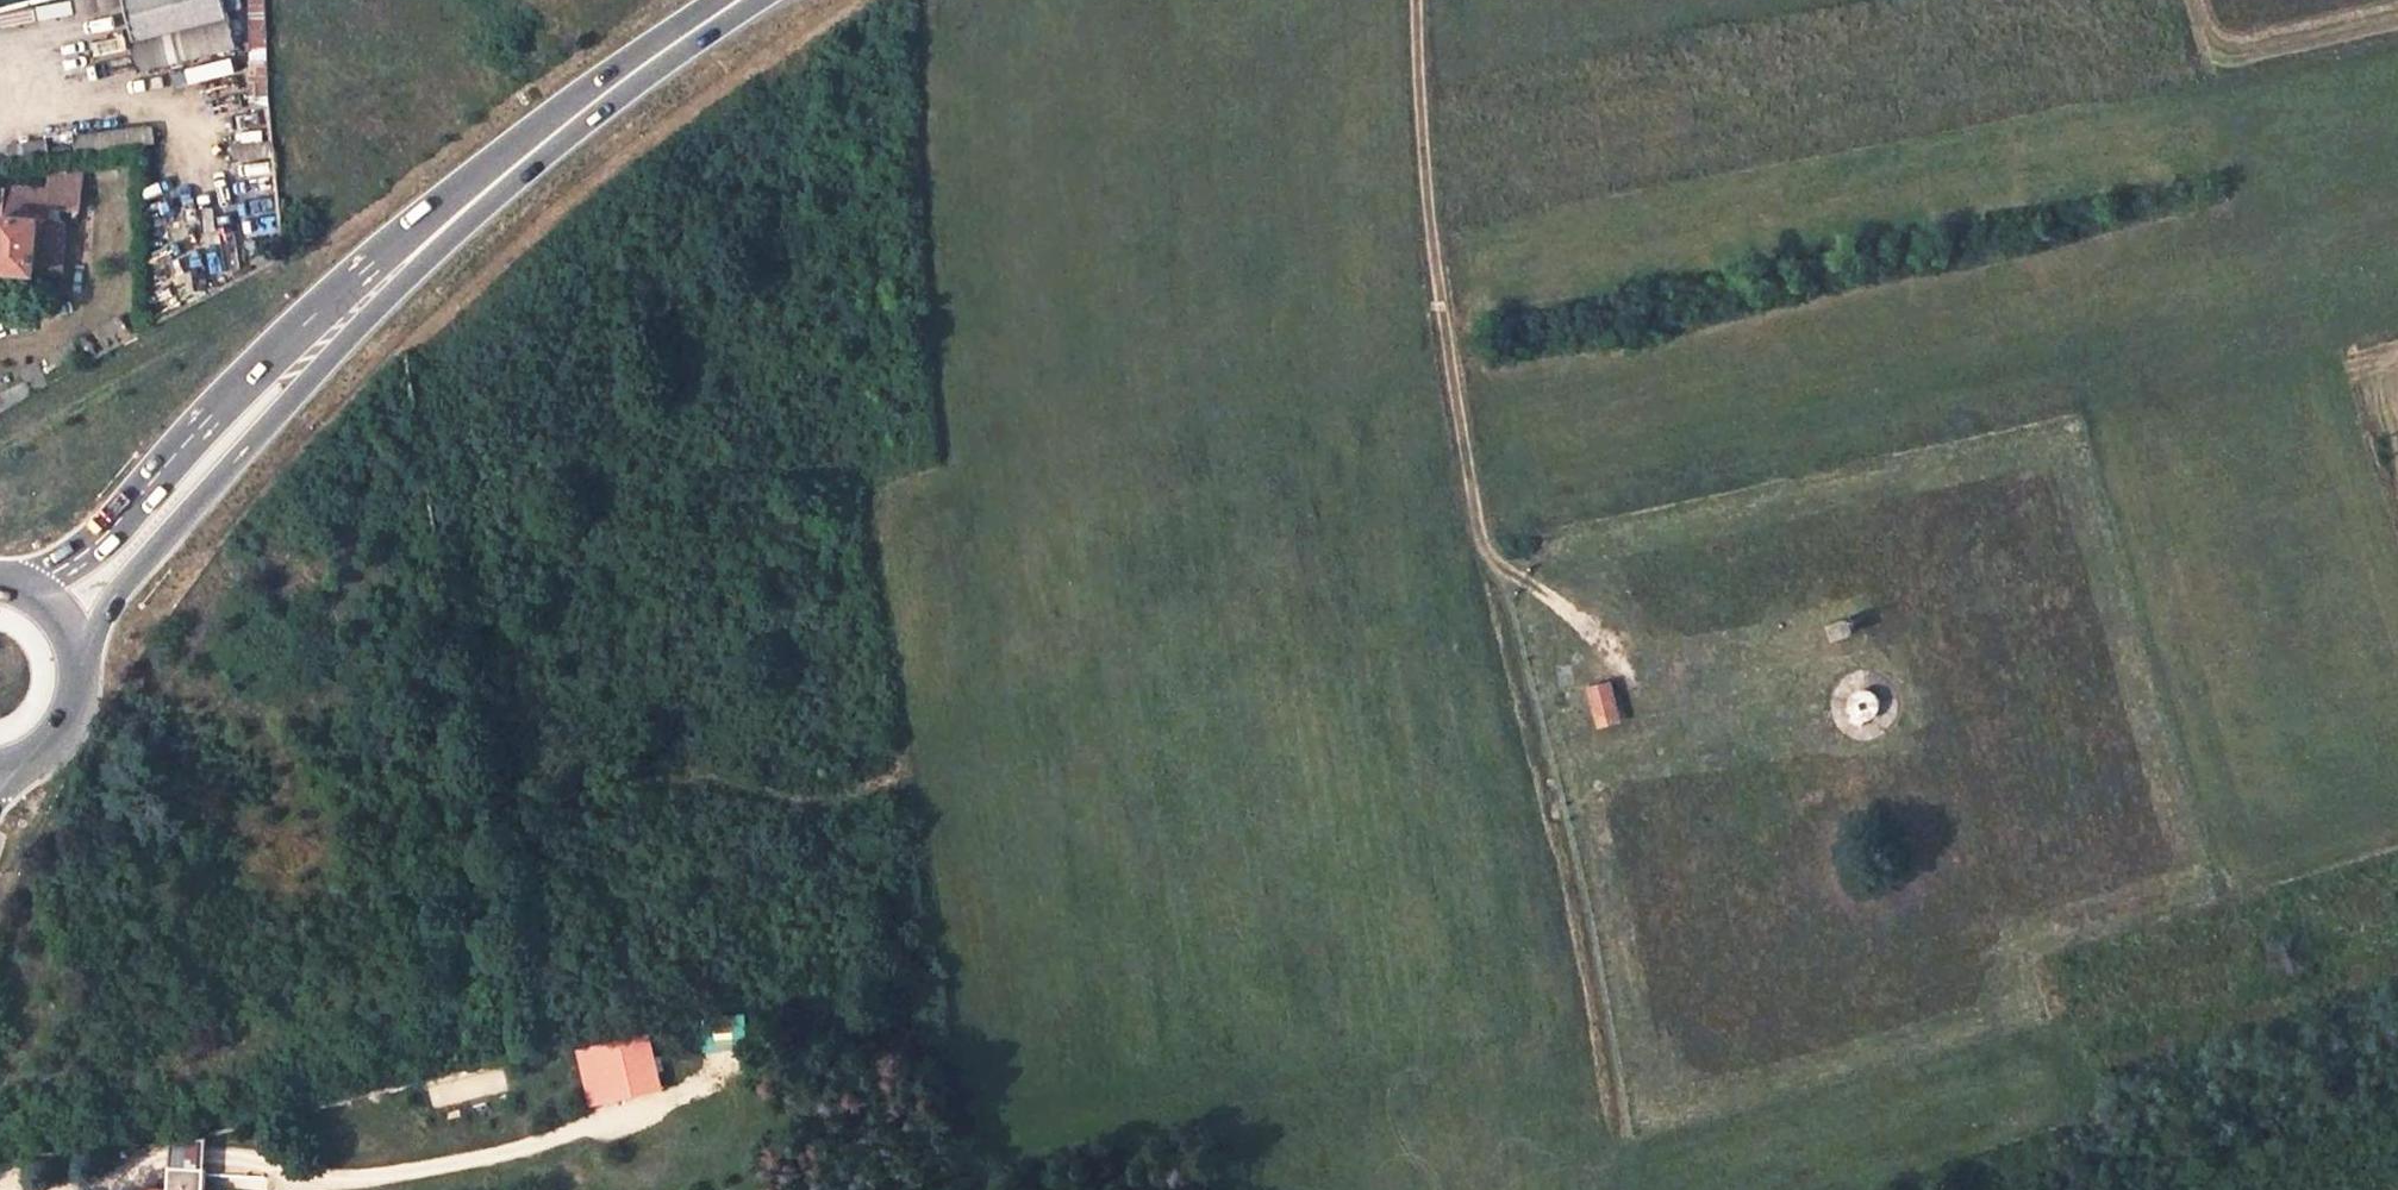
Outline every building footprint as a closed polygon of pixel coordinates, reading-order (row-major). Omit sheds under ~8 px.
[(241,0),(130,0),(139,40),(231,18),(230,12),(243,9),(241,0)] [(57,191),(56,207),(85,209),(89,171),(60,169),(57,191)] [(44,221),(54,222),(56,207),(57,191),(10,187),(2,269),(38,272),(44,221)] [(69,223),(54,222),(44,221),(38,272),(64,275),(69,223)] [(0,396),(0,414),(36,394),(29,381),(0,396)] [(1851,634),(1846,619),(1830,624),(1835,639),(1851,634)] [(1613,681),(1589,689),(1602,729),(1626,722),(1613,681)] [(1850,714),(1851,716),(1849,720),(1861,727),(1864,721),(1869,720),(1873,717),(1877,714),(1879,709),(1879,704),(1879,700),(1876,695),(1873,692),(1872,691),(1868,689),(1863,688),(1858,689),(1854,692),(1850,695),(1848,699),(1847,704),(1847,709),(1850,714)] [(579,1053),(594,1110),(668,1091),(654,1034),(579,1053)] [(172,1166),(208,1167),(210,1135),(173,1144),(172,1166)] [(171,1188),(171,1189),(207,1189),(208,1167),(172,1166),(171,1188)]
